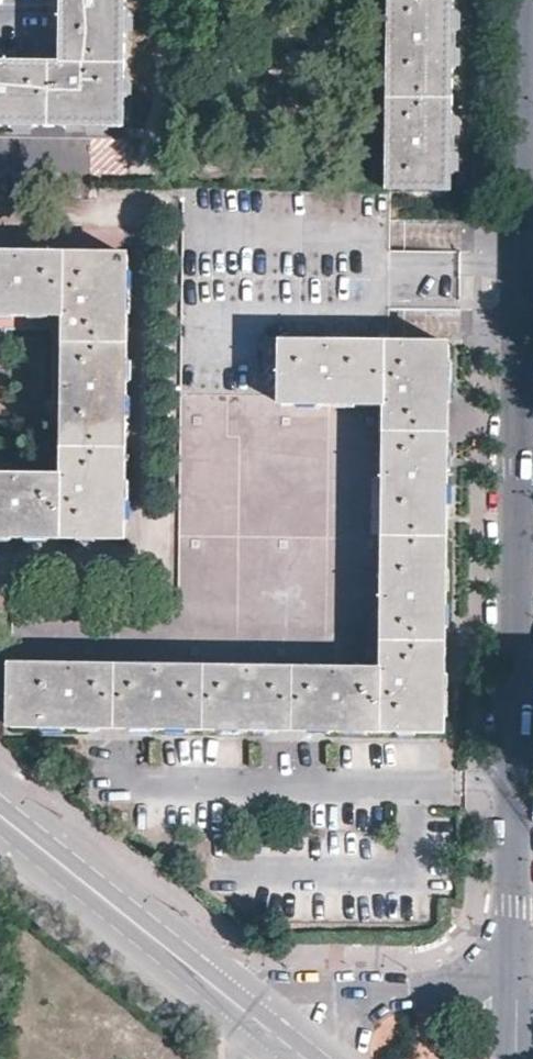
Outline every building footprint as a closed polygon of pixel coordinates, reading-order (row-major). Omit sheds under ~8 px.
[(64,20),(63,67),(20,66),(0,66),(0,125),(123,126),(125,0),(64,0),(64,20)] [(449,190),(450,146),(451,54),(452,0),(390,0),(388,189),(449,190)] [(59,539),(123,540),(124,496),(125,391),(126,330),(127,258),(123,255),(42,254),(0,254),(0,315),(65,316),(62,478),(0,477),(0,539),(59,539)] [(447,391),(448,344),(281,341),(280,405),(385,405),(380,668),(378,670),(337,669),(209,669),(165,667),(11,665),(10,727),(78,728),(178,730),(288,732),(403,734),(443,734),(443,708),(444,640),(446,458),(447,391)]
